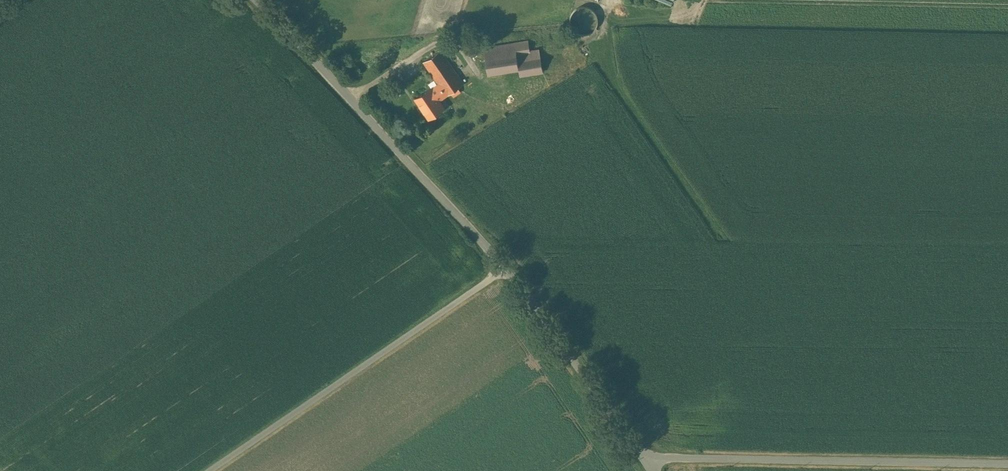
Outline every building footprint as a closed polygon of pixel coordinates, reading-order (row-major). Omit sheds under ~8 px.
[(574,31),(577,33),(581,34),(585,34),(588,33),(592,32),(594,29),(596,26),(597,22),(597,18),(596,15),(594,11),(591,9),(588,7),(584,6),(580,7),(577,8),(574,10),(571,13),(570,17),(569,20),(570,24),(572,28),(574,31)] [(486,37),(464,38),(465,45),(486,44),(486,37)] [(529,41),(484,48),(488,74),(520,68),(521,74),(543,71),(541,55),(531,56),(529,41)] [(429,71),(438,84),(447,95),(463,83),(446,59),(429,71)] [(439,101),(447,95),(438,84),(431,89),(430,87),(415,98),(429,118),(444,108),(439,101)]
